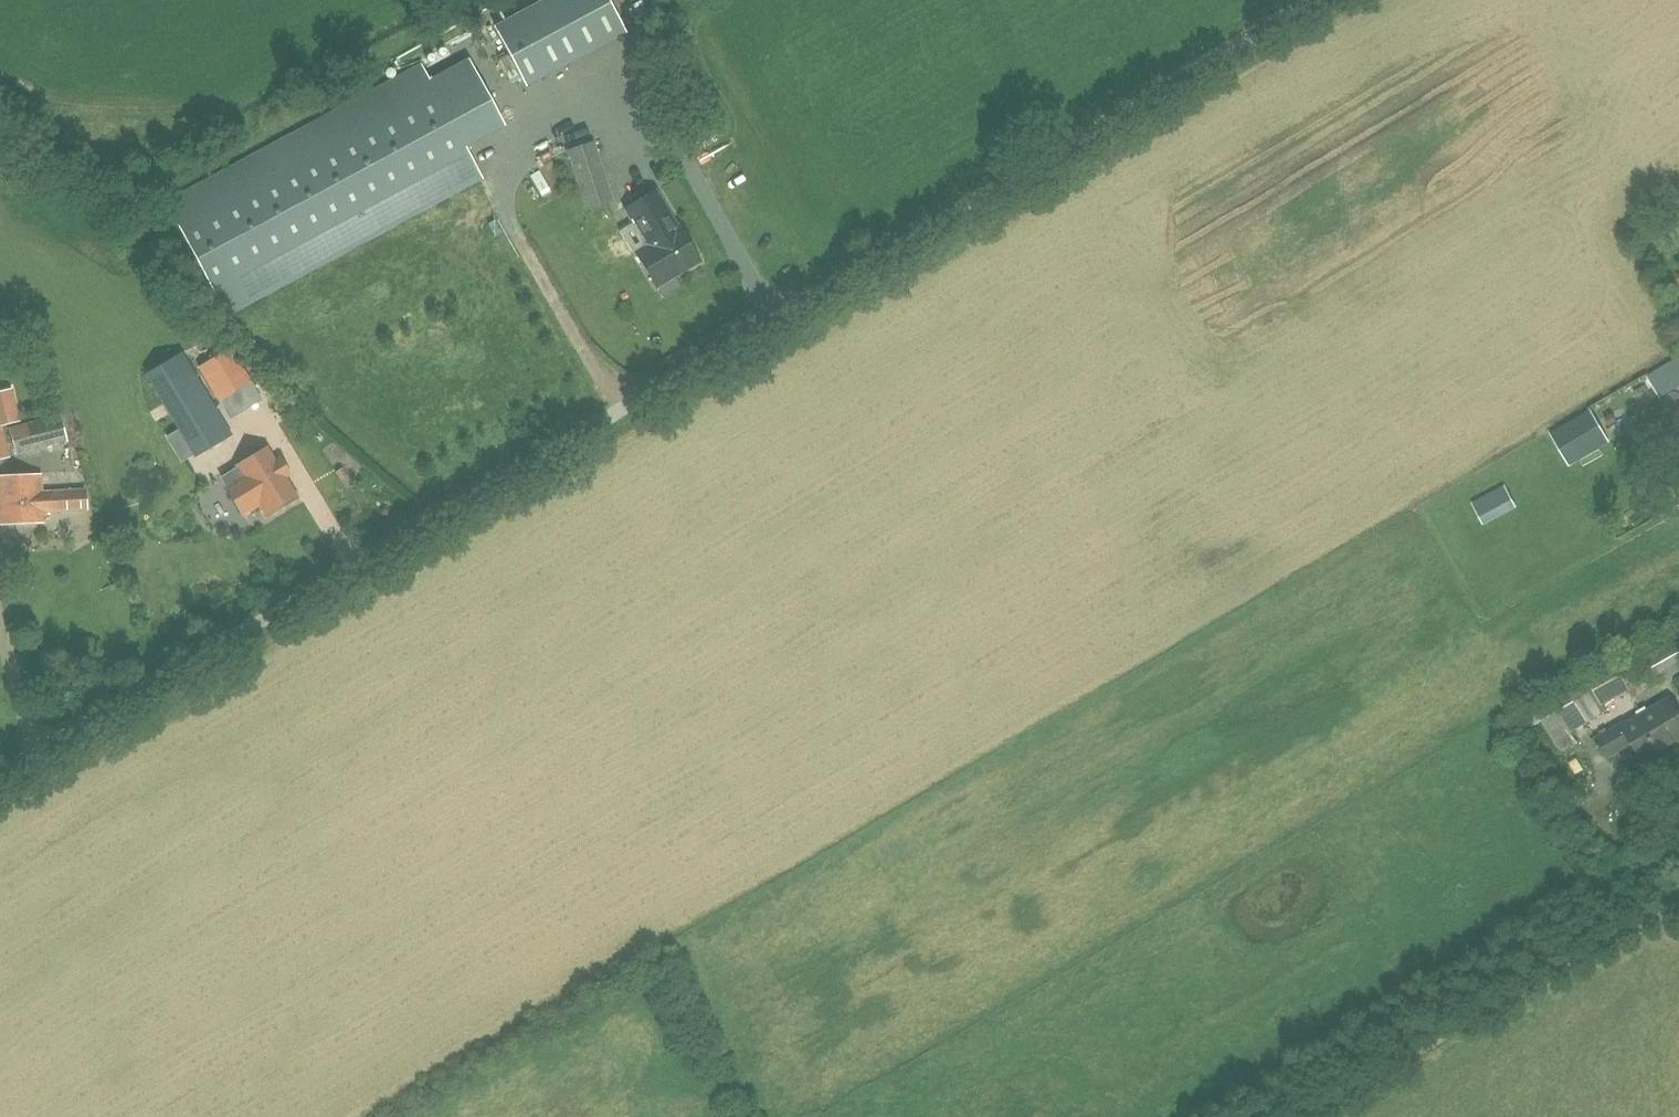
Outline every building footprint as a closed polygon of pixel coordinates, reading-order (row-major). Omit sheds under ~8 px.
[(625,33),(608,0),(545,0),(495,27),(527,86),(625,33)] [(451,121),(490,100),(469,61),(430,82),(422,67),(167,204),(227,314),(481,177),(451,121)] [(586,212),(615,202),(595,142),(566,151),(586,212)] [(657,286),(699,260),(678,226),(676,227),(653,192),(625,209),(647,245),(636,252),(657,286)] [(220,400),(250,382),(229,347),(199,365),(220,400)] [(182,424),(198,450),(200,453),(231,434),(181,353),(151,372),(182,424)] [(1660,368),(1674,390),(1678,387),(1678,356),(1660,368)] [(9,458),(1,425),(19,421),(11,391),(0,393),(0,460),(9,458)] [(1570,467),(1609,443),(1589,410),(1550,433),(1570,467)] [(70,441),(65,418),(10,432),(16,456),(70,441)] [(267,514),(296,496),(284,476),(288,474),(278,458),(274,460),(267,448),(237,467),(238,468),(224,476),(230,484),(227,486),(243,513),(260,503),(267,514)] [(64,491),(41,492),(40,476),(0,478),(0,524),(43,521),(42,512),(90,509),(89,489),(64,491)] [(1485,525),(1515,509),(1503,487),(1473,503),(1485,525)] [(174,546),(159,551),(163,564),(178,559),(174,546)] [(1658,644),(1644,652),(1661,683),(1675,675),(1678,672),(1678,632),(1658,644)] [(1602,705),(1628,689),(1612,661),(1586,676),(1551,698),(1527,713),(1535,725),(1542,721),(1560,751),(1575,742),(1570,734),(1605,712),(1602,705)] [(1658,752),(1678,739),(1678,714),(1670,699),(1624,726),(1623,724),(1596,740),(1607,757),(1631,742),(1643,761),(1658,752)]
